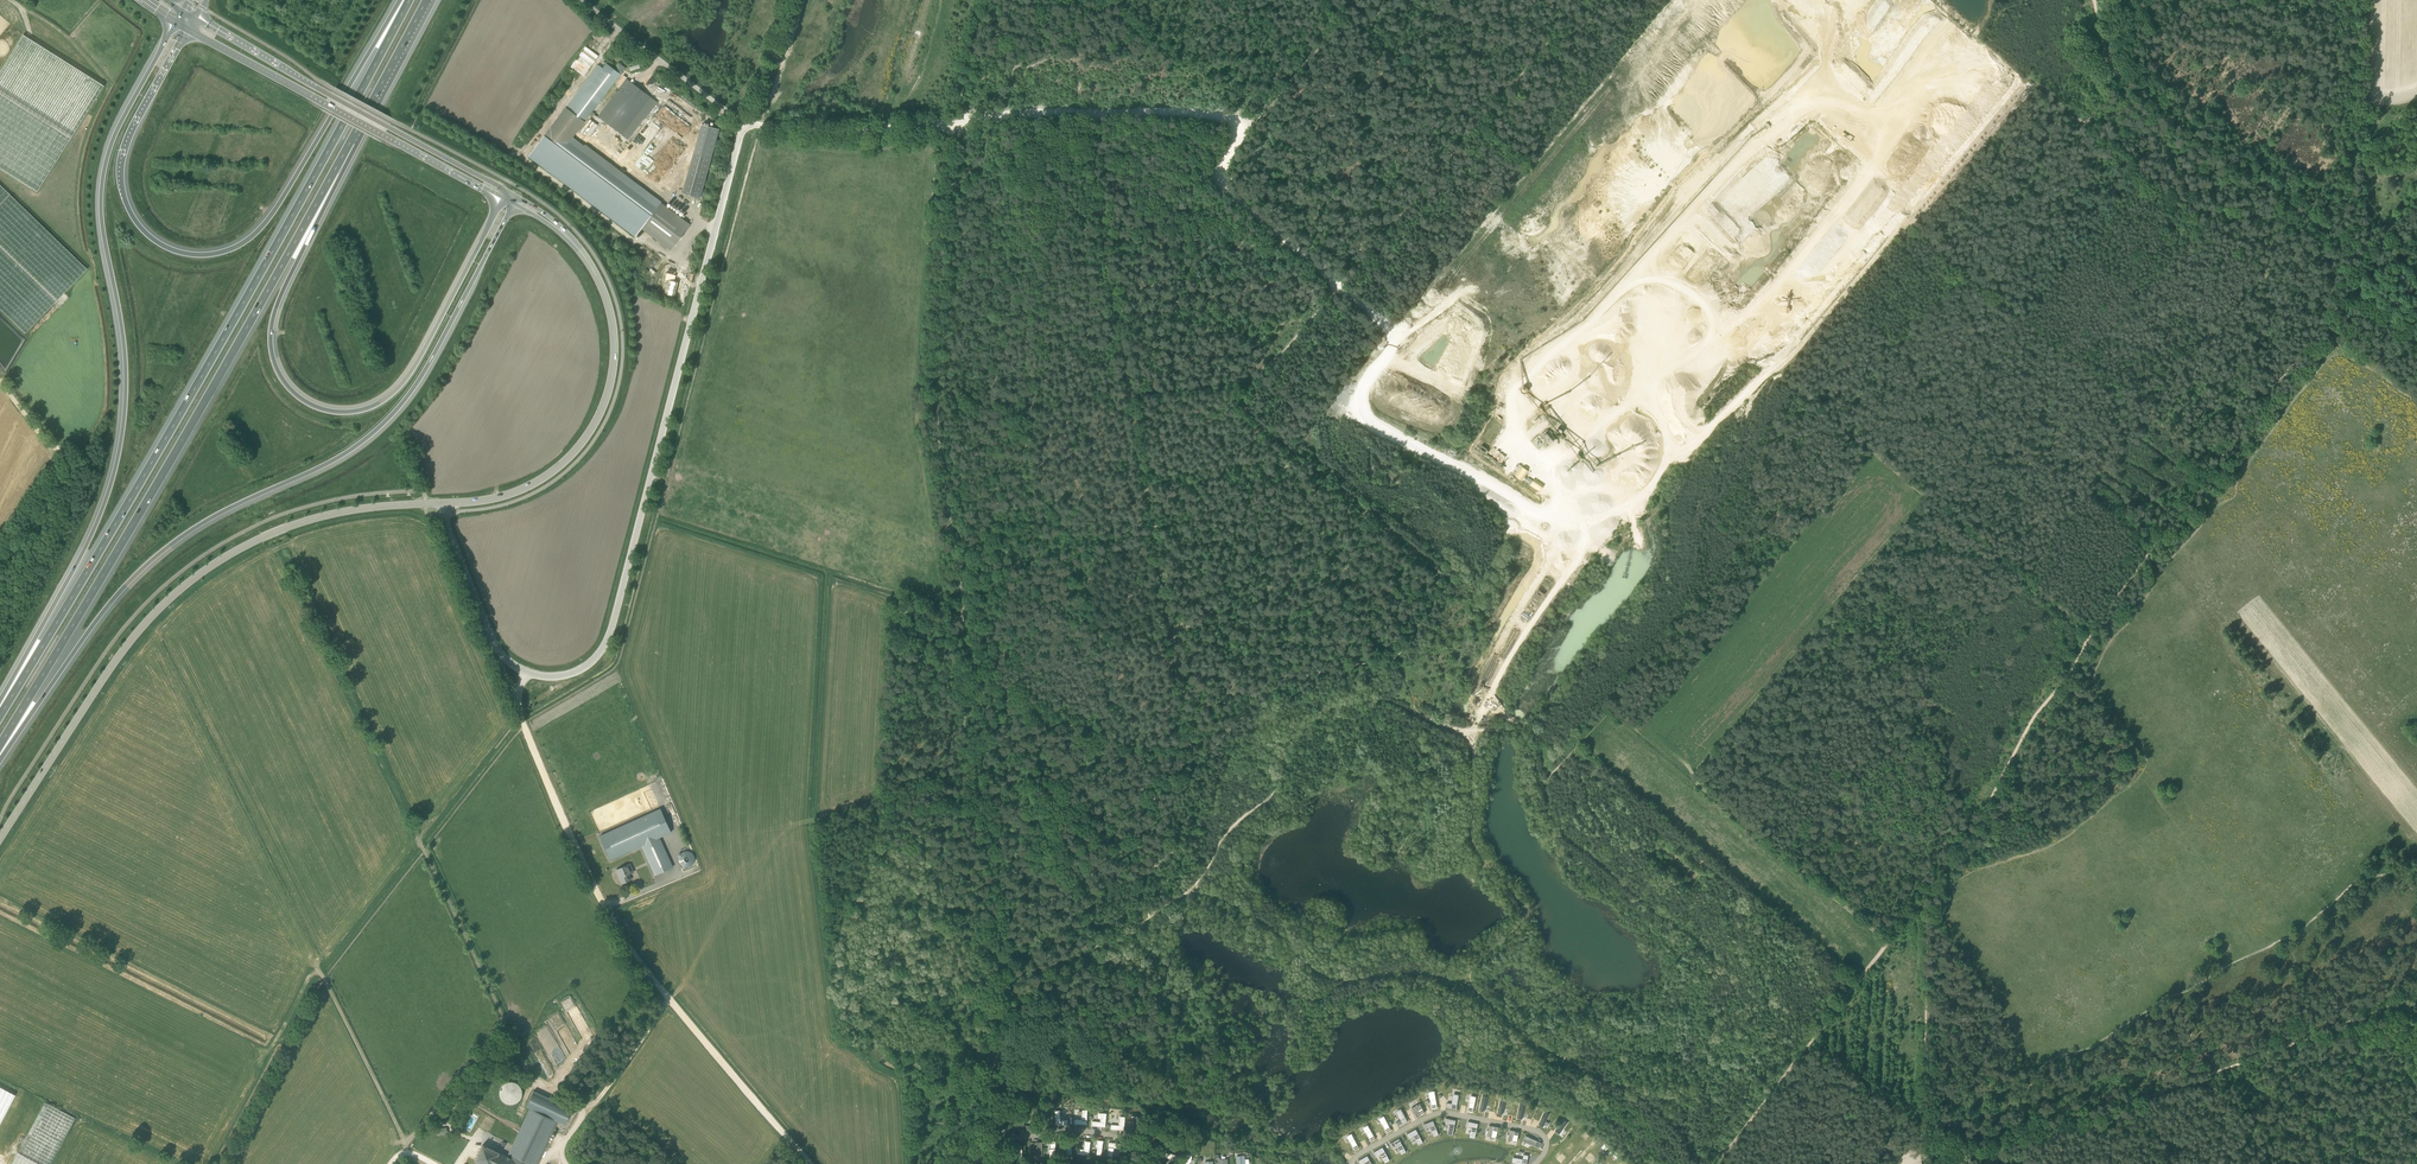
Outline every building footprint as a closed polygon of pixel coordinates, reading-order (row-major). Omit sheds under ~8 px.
[(37,192),(104,86),(23,35),(0,72),(0,168),(37,192)] [(584,76),(598,56),(585,46),(570,67),(584,76)] [(642,228),(661,203),(662,202),(585,144),(584,146),(573,137),(584,121),(585,122),(614,84),(616,80),(617,79),(621,74),(606,63),(603,68),(599,65),(567,108),(565,107),(553,122),(534,147),(546,156),(544,158),(548,161),(549,160),(553,163),(553,162),(593,192),(593,193),(641,229),(642,228)] [(626,79),(598,117),(628,140),(647,115),(648,116),(658,102),(657,101),(626,79)] [(664,106),(658,113),(675,127),(681,120),(664,106)] [(702,126),(682,194),(700,198),(719,130),(702,126)] [(633,138),(643,148),(650,140),(640,131),(633,138)] [(678,159),(678,150),(665,150),(665,153),(670,153),(670,159),(678,159)] [(29,329),(87,269),(0,184),(0,309),(25,333),(29,329)] [(661,203),(642,228),(664,245),(662,247),(666,249),(667,247),(671,250),(690,225),(661,203)] [(680,268),(671,265),(668,276),(666,285),(669,286),(679,288),(683,275),(679,274),(680,268)] [(668,307),(666,311),(677,316),(679,311),(668,307)] [(1541,435),(1543,438),(1548,444),(1549,446),(1557,440),(1552,434),(1553,433),(1550,430),(1549,431),(1548,429),(1541,435)] [(1497,450),(1493,456),(1503,462),(1506,455),(1497,450)] [(1522,465),(1515,475),(1522,480),(1529,470),(1522,465)] [(1541,492),(1545,485),(1534,479),(1530,486),(1541,492)] [(1984,792),(1974,812),(1980,815),(1990,795),(1984,792)] [(611,859),(642,845),(655,875),(673,866),(659,837),(671,832),(660,808),(600,835),(611,859)] [(691,849),(677,854),(682,868),(695,863),(691,849)] [(630,864),(621,868),(616,870),(618,874),(619,874),(620,876),(619,876),(622,883),(631,879),(629,874),(634,872),(630,864)] [(504,1080),(498,1099),(517,1105),(524,1086),(504,1080)] [(15,1094),(0,1086),(0,1123),(15,1094)] [(1435,1090),(1429,1091),(1432,1109),(1438,1108),(1435,1090)] [(1447,1102),(1446,1107),(1456,1109),(1459,1094),(1453,1093),(1452,1103),(1447,1102)] [(1471,1095),(1468,1111),(1473,1112),(1476,1096),(1471,1095)] [(1483,1095),(1479,1110),(1485,1111),(1488,1096),(1483,1095)] [(1501,1099),(1498,1113),(1503,1114),(1506,1100),(1501,1099)] [(557,1101),(549,1117),(557,1120),(565,1124),(572,1108),(557,1101)] [(11,1163),(50,1163),(75,1118),(45,1102),(11,1163)] [(1420,1103),(1412,1107),(1416,1117),(1425,1113),(1420,1103)] [(1520,1104),(1517,1118),(1522,1119),(1525,1105),(1520,1104)] [(524,1163),(537,1163),(557,1120),(549,1117),(530,1108),(508,1156),(524,1163)] [(1401,1108),(1396,1111),(1400,1120),(1397,1122),(1399,1126),(1408,1121),(1401,1108)] [(998,1112),(995,1117),(1007,1123),(1014,1111),(1010,1109),(1006,1116),(998,1112)] [(1074,1124),(1087,1124),(1087,1110),(1082,1109),(1082,1119),(1074,1119),(1074,1124)] [(1055,1110),(1055,1125),(1068,1125),(1068,1119),(1060,1120),(1060,1110),(1055,1110)] [(1545,1111),(1539,1124),(1543,1127),(1550,1113),(1545,1111)] [(1092,1126),(1105,1127),(1106,1113),(1101,1113),(1100,1122),(1092,1121),(1092,1126)] [(1030,1131),(1031,1125),(1023,1125),(1024,1116),(1019,1116),(1018,1130),(1030,1131)] [(1111,1125),(1110,1129),(1124,1130),(1125,1116),(1120,1116),(1119,1125),(1111,1125)] [(1384,1116),(1379,1118),(1387,1132),(1392,1130),(1384,1116)] [(1446,1118),(1445,1123),(1449,1124),(1447,1134),(1453,1135),(1456,1120),(1446,1118)] [(1564,1119),(1555,1131),(1559,1134),(1568,1122),(1564,1119)] [(1433,1120),(1424,1124),(1426,1129),(1430,1127),(1434,1136),(1439,1134),(1433,1120)] [(1002,1133),(1005,1129),(991,1121),(988,1127),(995,1130),(996,1130),(1002,1133)] [(1468,1121),(1467,1126),(1471,1127),(1469,1137),(1475,1138),(1478,1123),(1468,1121)] [(1368,1124),(1363,1127),(1371,1141),(1376,1139),(1368,1124)] [(1489,1125),(1487,1135),(1497,1137),(1498,1127),(1489,1125)] [(1416,1129),(1407,1134),(1410,1138),(1413,1136),(1418,1145),(1423,1142),(1416,1129)] [(1510,1129),(1508,1139),(1517,1141),(1519,1131),(1510,1129)] [(1156,1130),(1143,1131),(1144,1145),(1157,1144),(1156,1130)] [(1352,1133),(1347,1136),(1355,1150),(1359,1148),(1352,1133)] [(1526,1135),(1523,1141),(1539,1148),(1542,1143),(1526,1135)] [(983,1136),(981,1140),(989,1144),(986,1152),(990,1154),(996,1142),(983,1136)] [(1399,1138),(1390,1143),(1393,1147),(1397,1145),(1401,1154),(1407,1151),(1399,1138)] [(1077,1154),(1088,1155),(1090,1141),(1085,1140),(1084,1149),(1077,1148),(1077,1154)] [(1031,1151),(1031,1156),(1042,1156),(1042,1142),(1036,1142),(1037,1150),(1031,1151)] [(1120,1143),(1109,1142),(1107,1156),(1112,1156),(1114,1148),(1120,1148),(1120,1143)] [(1601,1147),(1605,1150),(1610,1145),(1606,1142),(1601,1147)] [(1562,1148),(1569,1154),(1574,1149),(1567,1143),(1562,1148)] [(508,1156),(483,1144),(475,1160),(483,1163),(524,1163),(508,1156)] [(1016,1154),(1011,1155),(1011,1160),(1022,1159),(1022,1146),(1016,1146),(1016,1154)] [(1383,1147),(1374,1152),(1376,1156),(1380,1154),(1385,1163),(1390,1160),(1383,1147)] [(1554,1157),(1561,1163),(1566,1157),(1559,1151),(1554,1157)] [(1165,1152),(1164,1157),(1171,1159),(1171,1160),(1178,1161),(1180,1155),(1165,1152)] [(1586,1157),(1591,1162),(1595,1157),(1591,1152),(1586,1157)] [(1185,1161),(1184,1163),(1189,1163),(1190,1162),(1191,1163),(1191,1161),(1192,1159),(1193,1155),(1187,1153),(1185,1161)] [(1512,1163),(1521,1163),(1527,1163),(1529,1155),(1524,1154),(1523,1158),(1513,1157),(1512,1163)] [(976,1161),(980,1162),(980,1161),(986,1163),(987,1163),(989,1160),(978,1155),(976,1161)] [(1245,1155),(1236,1156),(1237,1163),(1246,1163),(1245,1155)] [(1359,1160),(1361,1163),(1362,1163),(1365,1163),(1366,1163),(1372,1163),(1368,1155),(1359,1160)]
